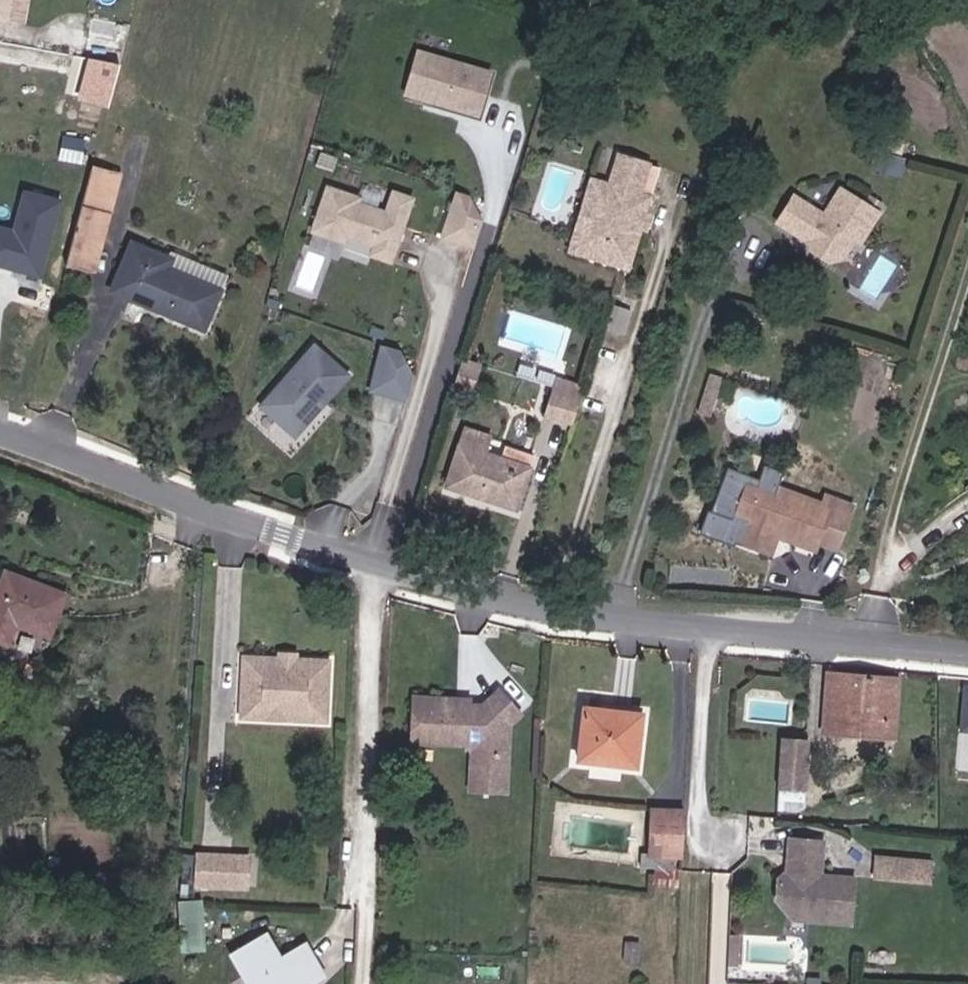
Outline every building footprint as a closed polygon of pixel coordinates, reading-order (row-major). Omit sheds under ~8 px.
[(484,114),(498,71),(425,47),(411,90),(484,114)] [(111,105),(119,66),(88,59),(79,98),(111,105)] [(626,156),(618,186),(599,181),(579,254),(586,256),(638,271),(659,198),(649,195),(657,165),(626,156)] [(100,268),(118,209),(130,169),(102,161),(89,202),(71,260),(100,268)] [(388,254),(412,191),(393,184),(385,204),(357,193),(359,189),(328,177),(311,220),(342,232),(345,226),(373,237),(369,246),(388,254)] [(58,199),(23,188),(11,227),(0,224),(0,263),(9,266),(11,261),(21,264),(19,269),(35,273),(58,199)] [(467,195),(455,190),(438,236),(470,248),(479,220),(467,195)] [(830,218),(801,198),(784,222),(803,236),(805,232),(817,240),(819,252),(836,263),(846,261),(859,242),(865,246),(884,217),(848,192),(830,218)] [(169,268),(173,258),(138,241),(116,285),(204,328),(221,293),(169,268)] [(627,336),(635,311),(621,306),(612,330),(627,336)] [(383,343),(369,390),(404,401),(419,353),(383,343)] [(352,381),(319,349),(263,407),(289,432),(298,422),(321,399),(328,406),(352,381)] [(450,389),(471,395),(481,362),(460,356),(450,389)] [(578,424),(589,392),(556,380),(545,413),(578,424)] [(328,406),(321,399),(298,422),(289,432),(296,439),(328,406)] [(468,433),(451,489),(519,510),(536,455),(511,447),(506,462),(490,457),(495,441),(468,433)] [(822,506),(746,481),(732,524),(743,527),(755,550),(778,539),(816,551),(819,544),(838,550),(852,505),(825,496),(822,506)] [(755,550),(743,527),(737,545),(755,550)] [(772,556),(778,539),(755,550),(772,556)] [(7,572),(0,589),(0,645),(11,649),(20,627),(54,639),(71,593),(7,572)] [(331,722),(335,663),(251,657),(248,699),(298,702),(297,720),(331,722)] [(900,679),(837,675),(832,735),(896,741),(900,679)] [(494,768),(497,722),(509,713),(489,689),(472,703),(447,701),(447,696),(404,692),(400,736),(454,740),(460,747),(459,765),(465,772),(486,774),(494,768)] [(297,720),(298,702),(248,699),(247,716),(297,720)] [(654,708),(581,701),(574,762),(648,768),(654,708)] [(809,813),(813,753),(814,740),(784,739),(784,750),(780,811),(809,813)] [(492,790),(494,768),(486,774),(465,772),(459,765),(457,787),(492,790)] [(679,858),(679,852),(682,814),(645,811),(641,847),(641,857),(632,856),(630,875),(678,876),(679,858)] [(855,921),(859,876),(825,872),(828,838),(795,835),(793,857),(796,857),(795,865),(783,875),(781,896),(789,897),(788,905),(814,907),(813,917),(855,921)] [(196,888),(251,889),(251,851),(196,850),(196,888)] [(934,879),(936,859),(881,854),(879,874),(934,879)] [(203,897),(179,899),(184,950),(208,948),(203,897)] [(813,917),(814,907),(788,905),(799,916),(813,917)] [(290,957),(275,930),(246,946),(267,983),(305,983),(290,957)] [(727,959),(729,930),(719,930),(717,959),(727,959)] [(316,943),(290,957),(305,983),(312,983),(332,973),(316,943)]
